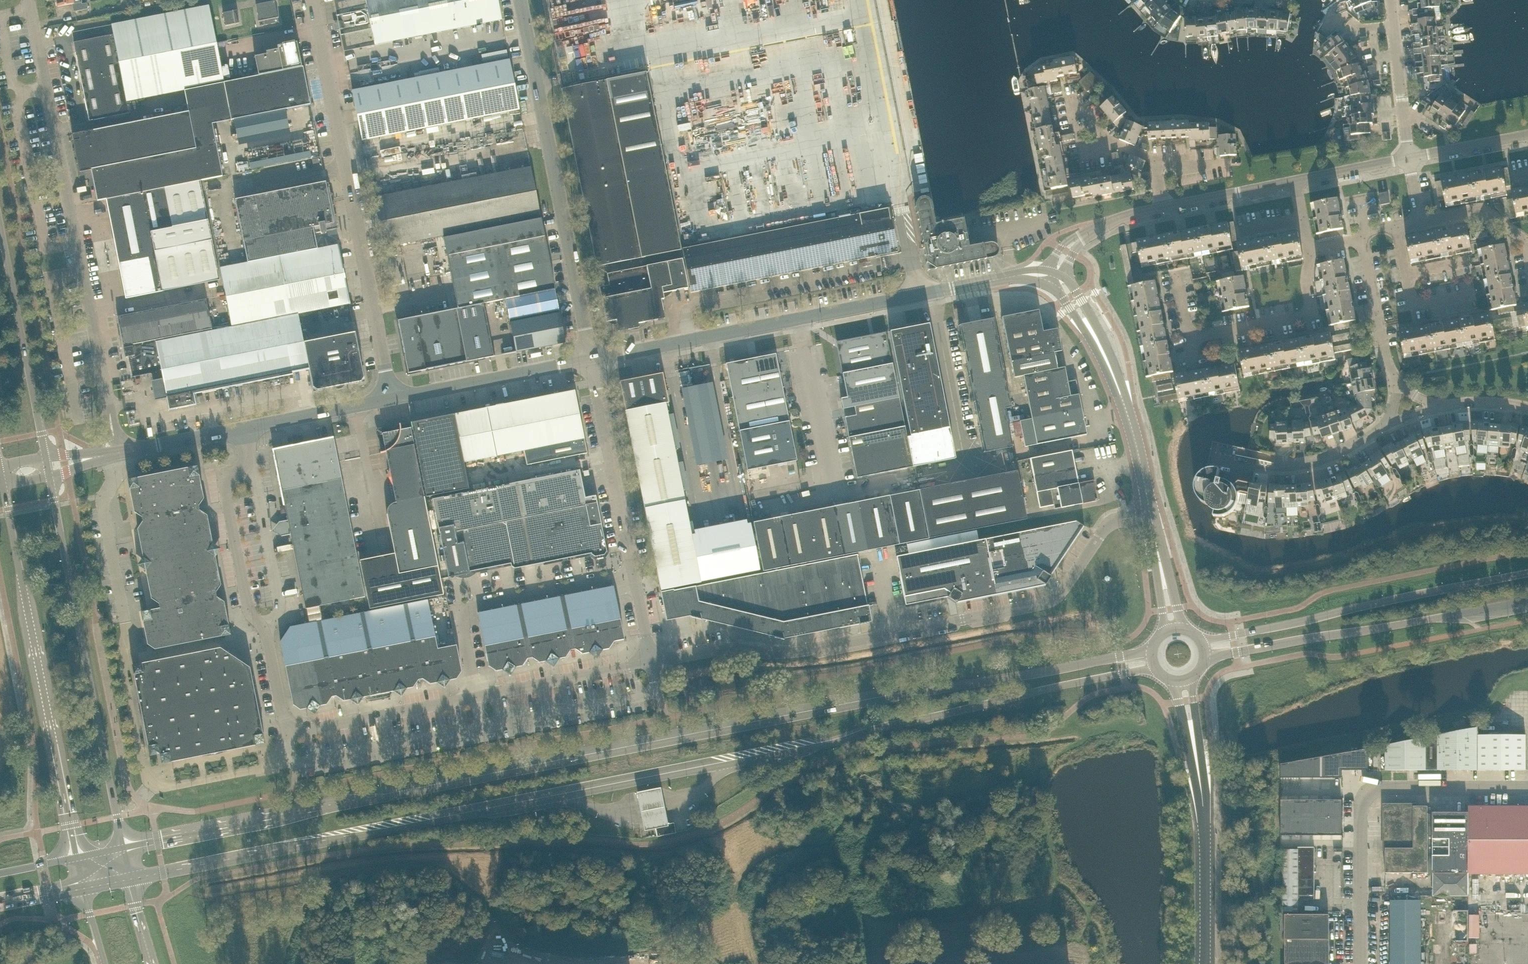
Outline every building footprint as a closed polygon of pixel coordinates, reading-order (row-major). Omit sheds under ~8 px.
[(498,0),(341,0),(335,1),(343,41),(343,43),(353,49),(502,20),(498,0)] [(1147,6),(1153,14),(1169,0),(1154,0),(1147,6)] [(1174,0),(1169,0),(1153,14),(1151,15),(1158,23),(1159,23),(1158,23),(1173,11),(1170,8),(1176,3),(1174,0)] [(1354,9),(1372,2),(1371,0),(1351,0),(1354,9)] [(1440,7),(1439,0),(1422,0),(1422,3),(1418,3),(1418,9),(1413,9),(1414,16),(1430,14),(1429,8),(1440,7)] [(279,22),(275,3),(275,1),(256,5),(260,25),(279,22)] [(82,6),(73,7),(74,12),(88,9),(87,3),(82,4),(82,6)] [(1237,31),(1247,30),(1247,5),(1238,6),(1239,11),(1235,12),(1235,13),(1231,13),(1233,28),(1237,28),(1237,31)] [(1257,10),(1254,10),(1254,5),(1247,5),(1247,30),(1258,29),(1257,10)] [(224,82),(216,42),(209,6),(111,25),(113,35),(74,42),(90,121),(129,113),(127,104),(134,102),(133,100),(185,90),(224,82)] [(1186,10),(1181,6),(1180,6),(1175,12),(1173,11),(1158,23),(1159,23),(1162,25),(1161,26),(1171,32),(1186,10)] [(1226,13),(1223,14),(1222,9),(1215,10),(1216,16),(1216,17),(1218,34),(1219,34),(1230,32),(1230,29),(1233,28),(1233,31),(1234,31),(1233,28),(1231,13),(1227,14),(1226,13)] [(226,26),(239,23),(237,10),(224,13),(226,26)] [(1216,17),(1216,16),(1215,10),(1209,11),(1210,18),(1206,18),(1209,37),(1219,36),(1219,34),(1218,34),(1216,17)] [(1269,11),(1258,10),(1257,10),(1258,29),(1268,30),(1269,11)] [(1279,12),(1274,11),(1269,11),(1268,30),(1278,30),(1279,12)] [(1196,18),(1196,12),(1189,12),(1189,18),(1186,18),(1186,37),(1198,36),(1196,20),(1197,20),(1196,18)] [(1291,13),(1280,12),(1279,12),(1278,30),(1288,32),(1291,13)] [(1412,30),(1437,27),(1436,17),(1419,19),(1419,23),(1412,24),(1412,30)] [(1198,39),(1209,37),(1206,18),(1197,20),(1196,20),(1198,36),(1198,39)] [(1421,38),(1438,37),(1437,27),(1412,30),(1413,35),(1420,34),(1421,38)] [(1344,42),(1339,35),(1339,34),(1323,46),(1329,54),(1330,53),(1344,42)] [(1414,49),(1439,46),(1438,37),(1421,38),(1421,42),(1414,43),(1414,49)] [(1336,61),(1351,49),(1345,41),(1344,42),(1330,53),(1336,61)] [(302,67),(297,42),(278,46),(283,71),(302,67)] [(1423,57),(1440,56),(1439,46),(1414,49),(1415,54),(1422,53),(1423,57)] [(1356,57),(1357,57),(1351,49),(1336,61),(1342,68),(1359,63),(1356,57)] [(1416,68),(1441,65),(1440,56),(1423,57),(1423,61),(1416,62),(1416,68)] [(1074,57),(1054,61),(1054,64),(1058,77),(1077,73),(1074,57)] [(519,109),(514,82),(510,60),(461,69),(470,119),(519,109)] [(1363,73),(1363,72),(1360,63),(1359,63),(1342,68),(1344,78),(1347,77),(1363,73)] [(1038,84),(1058,80),(1058,77),(1054,64),(1035,68),(1037,78),(1038,84)] [(1440,75),(1442,75),(1441,65),(1416,68),(1417,73),(1424,73),(1425,77),(1429,76),(1430,82),(1441,81),(1440,75)] [(224,82),(185,90),(189,112),(209,108),(228,104),(231,119),(305,105),(311,104),(310,98),(309,98),(303,67),(302,67),(283,71),(224,82)] [(441,125),(470,119),(461,69),(431,75),(441,125)] [(1368,81),(1368,80),(1366,71),(1363,72),(1363,73),(1347,77),(1350,86),(1368,81)] [(610,101),(650,93),(646,72),(562,89),(597,266),(681,250),(664,160),(623,168),(610,101)] [(1088,92),(1100,81),(1091,72),(1079,82),(1088,92)] [(362,140),(441,125),(431,75),(353,91),(362,140)] [(694,78),(683,79),(684,93),(696,92),(694,78)] [(1371,93),(1369,86),(1368,81),(1350,86),(1352,96),(1371,93)] [(1033,112),(1049,109),(1045,86),(1029,90),(1033,112)] [(1372,103),(1371,97),(1371,93),(1352,96),(1353,105),(1371,103),(1372,103)] [(1440,114),(1449,100),(1441,94),(1433,107),(1430,105),(1427,110),(1434,115),(1436,112),(1440,114)] [(782,95),(771,97),(775,126),(786,124),(782,95)] [(1120,118),(1123,115),(1127,112),(1113,96),(1101,107),(1114,122),(1116,120),(1120,118)] [(1442,127),(1457,105),(1449,100),(1440,114),(1443,116),(1441,120),(1443,121),(1440,125),(1442,127)] [(1373,108),(1371,108),(1371,103),(1353,105),(1352,105),(1353,115),(1372,113),(1372,114),(1374,113),(1373,108)] [(1456,125),(1466,110),(1457,105),(1442,127),(1445,129),(1448,125),(1450,126),(1452,122),(1456,125)] [(223,176),(211,115),(209,108),(189,112),(181,113),(73,134),(74,141),(80,172),(92,170),(98,200),(107,199),(165,188),(165,187),(181,184),(200,180),(223,176)] [(1033,112),(1037,131),(1053,129),(1049,109),(1033,112)] [(1466,127),(1475,113),(1472,111),(1463,124),(1466,127)] [(1373,123),(1372,114),(1372,113),(1353,115),(1354,125),(1370,123),(1373,123)] [(1142,128),(1143,127),(1128,120),(1120,139),(1135,146),(1139,136),(1142,137),(1144,136),(1143,128),(1142,128)] [(1189,121),(1168,122),(1169,138),(1189,137),(1190,124),(1189,121)] [(1169,138),(1168,122),(1148,123),(1149,128),(1145,128),(1146,136),(1149,135),(1149,139),(1169,138)] [(1196,140),(1201,140),(1210,139),(1210,136),(1210,132),(1210,123),(1190,124),(1189,137),(1190,140),(1196,140)] [(1371,133),(1370,123),(1354,125),(1351,125),(1351,124),(1344,124),(1345,141),(1364,138),(1364,134),(1371,133)] [(1057,146),(1053,129),(1037,131),(1041,150),(1044,149),(1057,146)] [(1237,155),(1236,144),(1236,134),(1220,135),(1221,156),(1237,155)] [(1048,169),(1064,166),(1060,145),(1057,146),(1044,149),(1048,169)] [(1142,171),(1146,161),(1131,155),(1125,168),(1132,170),(1134,168),(1142,171)] [(1068,186),(1064,166),(1048,169),(1052,189),(1068,186)] [(483,230),(482,228),(541,216),(531,167),(374,197),(384,247),(429,238),(429,240),(433,239),(433,238),(464,231),(465,234),(444,238),(450,267),(448,268),(449,273),(445,274),(448,288),(454,287),(458,308),(458,309),(471,306),(484,304),(485,303),(507,299),(555,289),(544,235),(541,218),(483,230)] [(1502,169),(1506,187),(1512,185),(1508,167),(1502,169)] [(1507,195),(1506,187),(1502,169),(1489,171),(1489,168),(1483,169),(1484,172),(1471,175),(1477,201),(1476,197),(1491,195),(1492,198),(1491,194),(1506,192),(1507,195)] [(1131,172),(1125,170),(1123,174),(1123,175),(1111,177),(1115,193),(1134,189),(1131,172)] [(1454,178),(1441,181),(1445,199),(1447,207),(1446,203),(1461,201),(1462,204),(1461,200),(1476,198),(1477,201),(1471,175),(1459,177),(1459,174),(1453,175),(1454,178)] [(1073,194),(1074,197),(1093,194),(1091,181),(1091,177),(1070,181),(1073,194)] [(1111,177),(1091,181),(1093,194),(1094,197),(1115,193),(1111,177)] [(173,228),(151,232),(159,271),(159,272),(163,291),(220,280),(201,181),(200,180),(181,184),(165,187),(165,188),(173,228)] [(326,185),(326,183),(326,181),(235,199),(243,240),(291,231),(296,253),(318,249),(315,233),(321,232),(321,233),(323,234),(324,234),(326,233),(326,232),(327,231),(326,228),(335,227),(335,225),(333,215),(334,215),(333,215),(331,206),(330,207),(328,195),(329,195),(327,186),(328,186),(327,186),(327,185),(326,185)] [(1439,201),(1445,199),(1441,181),(1435,182),(1439,201)] [(1511,190),(1513,199),(1516,213),(1527,211),(1527,184),(1523,185),(1524,188),(1511,190)] [(126,298),(155,293),(163,291),(159,272),(159,271),(151,232),(173,228),(165,188),(107,199),(116,242),(121,272),(126,298)] [(1387,193),(1388,193),(1388,192),(1379,194),(1380,194),(1382,204),(1381,204),(1381,205),(1390,203),(1389,203),(1387,193)] [(927,198),(925,197),(923,197),(921,197),(919,197),(918,199),(916,200),(916,202),(915,204),(915,206),(927,263),(935,268),(935,269),(992,257),(996,256),(998,252),(998,248),(996,244),(993,242),(989,242),(968,246),(963,218),(935,223),(931,203),(930,201),(929,199),(927,198)] [(1317,234),(1319,234),(1344,229),(1341,216),(1344,215),(1343,210),(1340,211),(1338,198),(1311,203),(1311,204),(1315,203),(1318,218),(1314,218),(1314,219),(1318,218),(1321,233),(1317,233),(1317,234)] [(1516,213),(1513,199),(1507,200),(1511,218),(1517,217),(1516,213)] [(898,252),(897,246),(889,208),(682,248),(687,272),(691,292),(898,252)] [(1227,223),(1231,241),(1238,240),(1234,221),(1227,223)] [(1210,226),(1197,228),(1202,255),(1203,255),(1202,252),(1216,249),(1217,253),(1218,253),(1217,249),(1224,247),(1224,251),(1233,250),(1231,241),(1227,223),(1215,225),(1215,222),(1209,223),(1210,226)] [(1449,228),(1435,231),(1442,258),(1441,254),(1455,251),(1456,255),(1457,255),(1456,251),(1471,248),(1471,252),(1472,252),(1467,225),(1454,227),(1454,224),(1448,225),(1449,228)] [(1166,234),(1172,262),(1172,261),(1171,258),(1186,255),(1187,259),(1187,258),(1187,255),(1201,252),(1202,255),(1197,228),(1185,231),(1185,228),(1179,229),(1180,232),(1166,234)] [(1344,229),(1319,234),(1320,240),(1345,235),(1344,229)] [(1441,258),(1442,258),(1435,231),(1424,233),(1423,230),(1418,231),(1419,234),(1406,237),(1411,264),(1412,263),(1411,260),(1425,257),(1426,261),(1427,260),(1426,257),(1440,254),(1441,258)] [(1476,239),(1488,236),(1487,230),(1475,233),(1476,239)] [(1280,236),(1266,239),(1273,265),(1272,261),(1287,258),(1288,262),(1288,258),(1302,255),(1303,259),(1298,232),(1286,235),(1285,232),(1280,233),(1280,236)] [(1155,237),(1155,234),(1149,235),(1150,238),(1137,241),(1137,242),(1139,252),(1142,268),(1143,267),(1142,263),(1156,261),(1157,265),(1158,264),(1157,260),(1171,258),(1172,261),(1172,262),(1166,234),(1155,237)] [(1239,251),(1242,267),(1257,264),(1258,268),(1257,264),(1272,261),(1272,265),(1273,265),(1266,239),(1255,241),(1255,238),(1249,239),(1250,242),(1237,244),(1239,251)] [(1498,239),(1477,244),(1478,250),(1482,249),(1500,245),(1498,239)] [(163,379),(153,380),(157,400),(167,397),(168,400),(169,409),(196,404),(196,403),(194,394),(199,393),(293,374),(293,372),(287,345),(282,317),(350,303),(348,293),(346,286),(345,278),(344,272),(338,244),(319,248),(318,249),(296,253),(248,262),(221,267),(221,272),(232,327),(181,337),(156,342),(157,343),(162,371),(163,379)] [(1121,245),(1129,286),(1135,285),(1127,244),(1121,245)] [(1500,245),(1482,249),(1485,264),(1481,265),(1485,264),(1488,279),(1484,280),(1511,275),(1508,263),(1511,262),(1510,256),(1507,257),(1507,254),(1505,244),(1500,245)] [(1242,267),(1239,251),(1232,253),(1236,271),(1242,270),(1242,271),(1243,271),(1242,267)] [(648,321),(665,318),(661,299),(664,299),(664,298),(666,297),(667,296),(669,295),(670,294),(671,293),(672,291),(688,288),(682,259),(607,273),(609,285),(599,287),(606,322),(616,320),(618,331),(629,329),(632,330),(636,329),(639,328),(643,327),(646,324),(648,321)] [(1323,295),(1350,289),(1348,278),(1350,277),(1349,272),(1347,273),(1344,260),(1317,265),(1321,265),(1324,279),(1320,280),(1320,281),(1324,280),(1327,294),(1323,295)] [(1234,271),(1222,274),(1223,280),(1235,277),(1234,271)] [(1490,310),(1498,309),(1514,306),(1517,305),(1514,293),(1517,292),(1516,287),(1513,287),(1511,275),(1484,280),(1488,280),(1491,294),(1487,295),(1491,294),(1494,309),(1490,310)] [(1149,276),(1136,278),(1138,284),(1150,282),(1149,276)] [(1243,276),(1235,277),(1223,280),(1217,281),(1217,282),(1221,281),(1224,295),(1220,296),(1220,297),(1224,296),(1226,310),(1223,311),(1223,312),(1249,306),(1247,294),(1250,293),(1249,288),(1246,288),(1243,276)] [(1129,286),(1129,287),(1132,286),(1135,301),(1132,301),(1132,302),(1135,301),(1138,316),(1135,316),(1135,317),(1161,311),(1159,299),(1162,298),(1161,293),(1158,293),(1155,281),(1150,282),(1138,284),(1135,285),(1129,286)] [(556,297),(557,297),(555,289),(507,299),(510,319),(559,310),(558,303),(557,303),(556,297)] [(1350,289),(1323,295),(1323,296),(1327,295),(1330,309),(1326,310),(1326,311),(1330,310),(1333,324),(1329,325),(1329,326),(1334,325),(1356,321),(1353,308),(1356,307),(1355,302),(1353,302),(1350,289)] [(124,346),(212,328),(206,299),(118,316),(124,346)] [(467,362),(491,357),(494,356),(484,304),(471,306),(458,309),(458,308),(457,308),(464,348),(466,356),(467,362)] [(1515,312),(1514,306),(1498,309),(1499,315),(1515,312)] [(408,373),(415,372),(467,362),(466,356),(464,348),(457,308),(398,320),(408,373)] [(1048,323),(1041,324),(1038,309),(1001,317),(1010,361),(1054,352),(1061,351),(1057,328),(1050,330),(1048,323)] [(1140,346),(1141,347),(1167,341),(1165,329),(1168,328),(1167,323),(1164,324),(1161,311),(1135,317),(1139,316),(1141,331),(1138,331),(1138,332),(1142,331),(1144,346),(1140,346)] [(516,352),(560,343),(565,342),(560,313),(510,322),(516,352)] [(1494,333),(1492,321),(1491,313),(1478,316),(1477,313),(1472,314),(1472,317),(1459,319),(1465,346),(1466,346),(1465,342),(1479,339),(1480,343),(1481,343),(1480,339),(1494,336),(1495,340),(1496,340),(1494,333)] [(1526,327),(1524,315),(1517,316),(1519,328),(1526,327)] [(970,323),(959,325),(964,351),(967,363),(976,414),(979,426),(984,452),(995,450),(1007,448),(1012,447),(1005,408),(1010,407),(993,318),(982,321),(970,323)] [(1511,318),(1492,321),(1494,333),(1513,329),(1511,318)] [(1440,323),(1429,325),(1435,352),(1435,348),(1449,345),(1450,349),(1451,349),(1450,345),(1464,342),(1465,346),(1459,319),(1450,321),(1448,322),(1447,319),(1442,320),(1442,323),(1440,323)] [(1356,321),(1334,325),(1335,331),(1357,327),(1356,321)] [(910,436),(949,429),(929,323),(889,331),(910,436)] [(1435,352),(1429,325),(1420,327),(1418,328),(1417,325),(1411,326),(1412,329),(1410,329),(1399,331),(1405,358),(1405,354),(1419,351),(1420,355),(1420,351),(1434,348),(1435,352)] [(364,377),(356,335),(355,332),(287,345),(293,372),(309,369),(313,388),(317,391),(335,387),(334,385),(343,383),(344,385),(361,382),(364,377)] [(892,363),(892,364),(886,332),(874,334),(874,335),(870,336),(870,335),(846,340),(845,340),(841,342),(839,346),(839,349),(839,351),(843,373),(842,373),(846,394),(840,395),(843,408),(899,398),(892,363)] [(1312,336),(1300,338),(1305,365),(1306,365),(1305,361),(1319,358),(1320,362),(1321,362),(1320,358),(1327,357),(1328,361),(1328,357),(1335,355),(1335,359),(1336,359),(1335,353),(1333,347),(1333,342),(1331,336),(1331,332),(1318,335),(1317,332),(1312,333),(1312,336)] [(1353,332),(1331,336),(1333,342),(1354,338),(1353,332)] [(1305,365),(1300,338),(1287,341),(1287,338),(1282,339),(1282,342),(1269,345),(1275,371),(1275,367),(1289,364),(1290,368),(1291,368),(1290,364),(1304,361),(1305,365)] [(1170,354),(1167,341),(1141,347),(1145,346),(1147,360),(1144,361),(1144,362),(1148,361),(1150,375),(1147,376),(1147,377),(1151,376),(1170,373),(1173,372),(1171,359),(1174,359),(1173,353),(1170,354)] [(162,371),(157,343),(133,348),(133,346),(124,348),(126,357),(129,356),(133,377),(162,371)] [(1275,371),(1269,345),(1260,347),(1257,347),(1257,344),(1251,345),(1252,348),(1239,351),(1245,377),(1246,377),(1245,373),(1259,370),(1260,374),(1261,374),(1260,370),(1274,367),(1275,371)] [(1352,344),(1333,347),(1335,353),(1353,350),(1352,344)] [(1023,375),(1057,369),(1054,352),(1010,361),(1013,377),(1023,376),(1023,375)] [(771,356),(770,356),(767,355),(766,356),(766,355),(726,363),(732,397),(781,388),(783,387),(781,387),(776,361),(774,358),(771,356)] [(1364,362),(1361,363),(1359,357),(1349,359),(1353,371),(1350,372),(1352,383),(1373,379),(1371,368),(1366,369),(1364,362)] [(1210,396),(1225,393),(1225,389),(1239,386),(1240,390),(1241,390),(1235,364),(1222,366),(1222,363),(1216,364),(1217,367),(1205,369),(1210,396)] [(1075,380),(1067,382),(1064,367),(1057,369),(1023,375),(1023,376),(1028,404),(1078,394),(1075,380)] [(1210,396),(1205,369),(1192,372),(1192,369),(1186,370),(1187,373),(1174,375),(1175,382),(1178,393),(1179,399),(1180,402),(1179,398),(1194,395),(1194,399),(1195,399),(1195,395),(1209,392),(1210,396)] [(665,403),(668,402),(663,373),(625,380),(621,386),(626,411),(627,418),(645,509),(685,501),(665,403)] [(1170,373),(1151,376),(1153,382),(1171,378),(1170,373)] [(1371,391),(1375,390),(1373,379),(1352,383),(1354,394),(1357,393),(1358,403),(1368,409),(1372,409),(1371,391)] [(1158,392),(1174,389),(1172,383),(1157,386),(1158,392)] [(739,431),(788,421),(781,388),(732,397),(739,431)] [(579,414),(574,390),(573,390),(574,390),(514,402),(524,450),(527,465),(587,453),(579,414)] [(1160,403),(1179,399),(1178,393),(1159,397),(1160,403)] [(1031,419),(1081,409),(1078,394),(1028,404),(1031,418),(1031,419)] [(849,438),(905,427),(899,398),(854,406),(856,415),(855,415),(854,416),(850,417),(848,421),(848,425),(848,428),(849,435),(848,435),(849,438)] [(494,456),(524,450),(514,402),(485,408),(494,456)] [(1368,415),(1367,411),(1356,405),(1348,410),(1347,407),(1336,411),(1343,431),(1354,427),(1352,423),(1368,415)] [(455,414),(464,462),(465,462),(494,456),(485,408),(455,414)] [(1024,446),(1086,434),(1081,409),(1031,419),(1031,418),(1019,420),(1024,446)] [(1343,431),(1336,411),(1326,414),(1333,434),(1339,432),(1339,431),(1342,430),(1343,431)] [(464,462),(455,414),(411,422),(412,427),(420,466),(426,497),(468,488),(468,489),(469,488),(464,462)] [(1322,438),(1333,434),(1326,414),(1315,418),(1316,420),(1311,421),(1314,435),(1321,434),(1322,438)] [(1309,422),(1304,423),(1304,420),(1293,421),(1294,442),(1305,441),(1305,437),(1312,435),(1309,422)] [(795,457),(788,421),(739,431),(747,470),(797,460),(796,457),(795,457)] [(1277,443),(1294,442),(1293,421),(1292,421),(1293,425),(1287,426),(1287,421),(1276,422),(1276,424),(1271,424),(1270,438),(1277,439),(1277,443)] [(1470,440),(1469,421),(1459,422),(1460,425),(1452,426),(1455,447),(1467,445),(1466,440),(1470,440)] [(1488,445),(1490,424),(1482,424),(1482,421),(1472,421),(1473,440),(1478,440),(1477,444),(1488,445)] [(1015,461),(1020,460),(1012,423),(1008,424),(1015,461)] [(1515,443),(1519,425),(1509,423),(1509,426),(1501,425),(1499,446),(1510,447),(1510,442),(1515,443)] [(1501,425),(1497,425),(1490,424),(1488,445),(1499,446),(1501,425)] [(1445,449),(1455,447),(1452,426),(1441,428),(1445,449)] [(1522,426),(1517,444),(1522,445),(1521,449),(1527,452),(1527,427),(1522,426)] [(912,467),(907,437),(905,427),(849,438),(851,452),(853,451),(855,465),(857,472),(856,473),(856,478),(912,467)] [(1433,429),(1433,427),(1423,430),(1429,448),(1433,446),(1434,451),(1445,449),(1441,428),(1433,429)] [(399,574),(435,567),(438,566),(419,467),(411,428),(383,433),(382,433),(382,434),(383,434),(396,503),(394,503),(393,503),(391,504),(390,505),(389,506),(388,508),(388,509),(387,511),(387,512),(387,514),(399,574)] [(907,437),(912,467),(955,458),(949,429),(910,436),(907,437)] [(1414,459),(1424,454),(1422,450),(1426,448),(1421,431),(1411,434),(1412,436),(1405,440),(1414,459)] [(365,597),(338,461),(334,439),(275,451),(289,520),(306,608),(350,599),(350,600),(365,597)] [(1414,459),(1405,440),(1392,446),(1391,443),(1382,449),(1392,465),(1396,462),(1398,466),(1409,461),(1407,457),(1411,455),(1413,459),(1414,459)] [(1378,479),(1388,473),(1385,469),(1390,466),(1380,450),(1373,455),(1374,457),(1362,465),(1373,482),(1374,482),(1371,478),(1376,475),(1378,479)] [(1373,482),(1362,465),(1355,469),(1354,467),(1347,471),(1355,488),(1362,484),(1364,488),(1373,482)] [(204,499),(200,478),(199,475),(200,475),(198,466),(188,468),(138,478),(137,478),(128,480),(130,489),(134,512),(142,517),(143,522),(138,529),(139,536),(209,522),(207,516),(200,511),(199,506),(204,499)] [(1222,480),(1218,479),(1220,469),(1217,469),(1214,468),(1211,469),(1208,470),(1206,470),(1205,471),(1204,472),(1202,473),(1200,475),(1198,478),(1196,481),(1196,484),(1195,487),(1196,490),(1196,493),(1197,493),(1198,496),(1200,499),(1202,501),(1205,503),(1208,505),(1211,506),(1212,506),(1214,500),(1217,501),(1214,516),(1217,517),(1220,517),(1223,517),(1226,516),(1229,514),(1232,512),(1234,510),(1236,507),(1237,505),(1238,501),(1238,498),(1238,495),(1238,493),(1239,493),(1248,495),(1246,504),(1247,504),(1251,483),(1239,480),(1233,485),(1231,484),(1227,481),(1226,481),(1225,480),(1222,479),(1222,480)] [(1093,480),(1068,485),(1065,469),(1033,476),(1036,492),(1050,489),(1054,509),(1097,500),(1093,480)] [(427,500),(428,508),(434,507),(449,578),(470,573),(470,571),(511,563),(511,566),(515,568),(591,553),(592,554),(595,556),(604,555),(606,551),(601,524),(594,487),(583,489),(579,470),(427,500)] [(1028,521),(1018,472),(919,491),(929,541),(1028,521)] [(1353,489),(1345,472),(1338,475),(1338,477),(1331,479),(1337,500),(1348,496),(1346,492),(1353,489)] [(1337,500),(1331,479),(1323,482),(1322,480),(1315,481),(1318,500),(1325,498),(1327,503),(1337,500)] [(1298,507),(1309,506),(1309,502),(1316,500),(1312,482),(1305,483),(1305,485),(1296,486),(1298,507)] [(1266,502),(1267,484),(1260,483),(1259,486),(1257,485),(1251,483),(1247,504),(1258,506),(1259,502),(1266,502)] [(1278,486),(1277,484),(1270,484),(1268,503),(1275,503),(1276,508),(1287,507),(1286,486),(1278,486)] [(1287,507),(1298,507),(1296,486),(1286,486),(1287,507)] [(858,501),(857,502),(867,551),(899,544),(889,495),(888,495),(889,496),(881,498),(881,497),(878,497),(878,498),(858,502),(858,501)] [(700,581),(691,535),(685,501),(645,509),(661,590),(700,582),(700,581)] [(835,506),(844,555),(867,551),(857,502),(856,502),(857,503),(845,505),(845,504),(843,504),(843,505),(835,506)] [(807,511),(816,561),(844,555),(835,506),(834,506),(834,507),(826,508),(823,508),(824,509),(807,512),(807,511)] [(781,517),(780,517),(789,566),(816,561),(807,511),(806,512),(806,513),(792,515),(791,514),(789,515),(789,516),(781,517)] [(754,522),(753,522),(763,571),(789,566),(780,517),(779,517),(772,519),(772,518),(769,519),(769,520),(754,523),(754,522)] [(1084,527),(1084,526),(1076,520),(1075,521),(896,556),(904,596),(906,605),(940,598),(948,596),(947,597),(948,597),(951,593),(958,598),(956,602),(956,603),(960,596),(1037,581),(1039,581),(1045,585),(1043,583),(1048,575),(1051,577),(1051,576),(1046,573),(1079,523),(1084,527)] [(213,543),(209,522),(139,536),(143,557),(138,565),(146,571),(152,599),(158,603),(184,598),(182,585),(220,578),(216,557),(221,549),(213,543)] [(700,581),(701,581),(747,572),(758,570),(759,570),(759,568),(757,558),(753,538),(750,523),(736,526),(708,531),(691,535),(700,581)] [(869,615),(859,566),(857,554),(662,593),(667,619),(699,613),(701,619),(701,618),(771,635),(782,633),(783,637),(783,638),(784,638),(858,623),(859,624),(859,623),(858,618),(869,615)] [(229,625),(224,602),(217,597),(216,592),(221,585),(220,578),(182,585),(184,598),(158,603),(160,604),(161,608),(151,610),(141,612),(143,621),(148,645),(155,649),(221,636),(221,637),(231,635),(229,625)] [(624,639),(615,596),(613,585),(572,593),(584,654),(609,649),(613,641),(624,639)] [(582,654),(584,654),(572,593),(546,599),(558,659),(565,657),(570,650),(575,649),(582,654)] [(456,645),(437,649),(427,599),(308,623),(321,690),(332,697),(336,696),(343,701),(364,697),(368,700),(368,702),(391,697),(390,695),(393,691),(413,687),(418,680),(423,679),(430,684),(456,679),(461,671),(456,645)] [(539,663),(558,659),(546,599),(508,606),(517,651),(527,659),(531,658),(539,663)] [(527,659),(517,651),(508,606),(478,612),(488,666),(496,671),(522,666),(527,659)] [(332,697),(321,690),(308,623),(290,626),(280,641),(293,705),(300,710),(327,705),(332,697)] [(225,651),(220,648),(142,663),(134,675),(139,697),(138,701),(139,705),(139,709),(140,713),(142,717),(143,721),(148,746),(172,762),(202,756),(207,756),(211,756),(215,755),(219,754),(223,753),(227,751),(255,745),(263,734),(250,668),(246,665),(246,664),(241,661),(240,661),(230,654),(225,650),(225,651)] [(1478,770),(1478,735),(1478,727),(1438,735),(1438,770),(1478,770)] [(1426,770),(1438,770),(1438,735),(1426,737),(1426,770)] [(1526,770),(1526,735),(1478,735),(1478,770),(1526,770)] [(1386,770),(1426,770),(1426,737),(1386,745),(1386,770)] [(1369,748),(1322,757),(1322,778),(1343,778),(1343,770),(1369,770),(1369,748)] [(1302,778),(1322,778),(1322,757),(1302,760),(1302,778)] [(1302,778),(1302,760),(1281,764),(1281,778),(1302,778)] [(661,786),(638,791),(645,829),(669,824),(661,786)] [(1281,799),(1281,817),(1292,817),(1302,817),(1302,799),(1281,799)] [(1312,817),(1322,817),(1322,799),(1302,799),(1302,817),(1312,817)] [(1322,817),(1332,817),(1343,817),(1343,799),(1322,799),(1322,817)] [(1428,872),(1428,806),(1386,806),(1386,872),(1428,872)] [(1505,806),(1469,806),(1469,813),(1469,874),(1512,874),(1527,874),(1527,806),(1505,806)] [(1469,813),(1434,812),(1433,812),(1433,823),(1433,896),(1469,896),(1469,874),(1469,813)] [(1281,835),(1292,835),(1292,817),(1281,817),(1281,835)] [(1292,835),(1302,835),(1302,817),(1292,817),(1292,835)] [(1302,835),(1312,835),(1312,817),(1302,817),(1302,835)] [(1322,835),(1322,817),(1312,817),(1312,835),(1315,835),(1322,835)] [(1322,835),(1332,835),(1332,817),(1322,817),(1322,835)] [(1343,817),(1332,817),(1332,835),(1343,835),(1343,817)] [(676,823),(674,824),(674,823),(656,826),(655,826),(656,829),(657,829),(658,834),(657,834),(657,836),(676,833),(674,826),(676,825),(676,823)] [(1314,896),(1314,847),(1298,847),(1298,849),(1283,849),(1283,911),(1298,911),(1298,896),(1314,896)] [(1494,909),(1493,899),(1487,899),(1487,886),(1481,886),(1481,909),(1494,909)] [(1523,900),(1496,899),(1496,906),(1523,907),(1523,900)] [(1421,900),(1391,900),(1391,963),(1421,963),(1421,900)] [(1483,911),(1473,910),(1472,933),(1482,933),(1483,911)] [(1515,910),(1504,911),(1504,921),(1515,920),(1515,910)] [(1502,912),(1485,911),(1484,921),(1502,922),(1502,912)] [(1329,915),(1286,915),(1286,938),(1285,938),(1285,939),(1286,939),(1286,963),(1329,963),(1329,939),(1330,939),(1330,938),(1329,938),(1329,915)]
